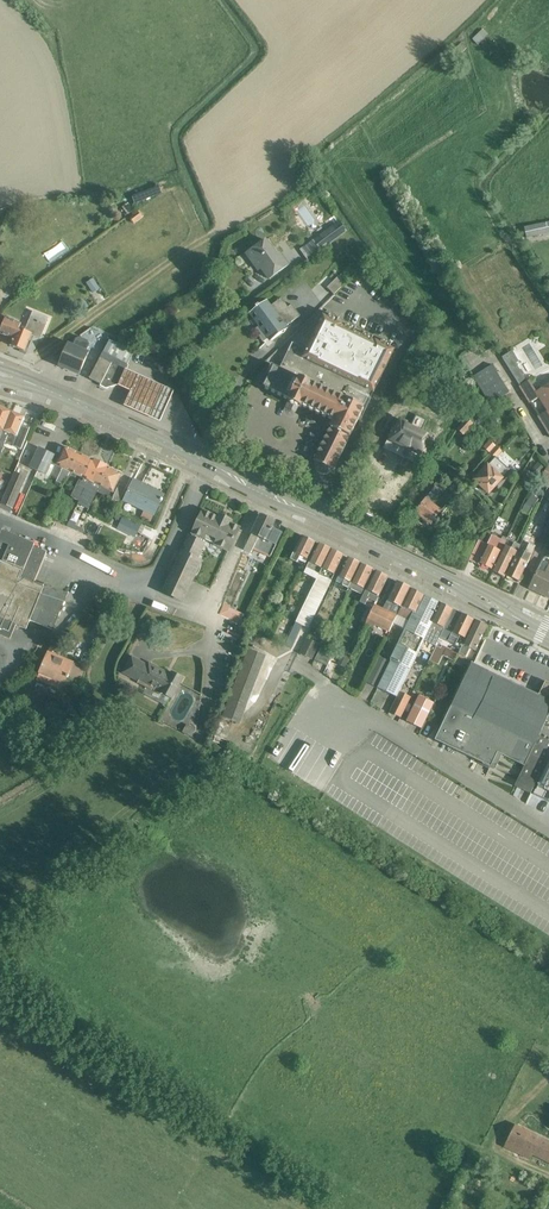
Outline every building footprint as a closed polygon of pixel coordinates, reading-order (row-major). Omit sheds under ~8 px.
[(473,29),(464,37),(473,47),(482,39),(473,29)] [(462,44),(455,50),(459,55),(466,49),(462,44)] [(159,187),(132,197),(134,203),(161,193),(159,187)] [(127,215),(133,211),(128,204),(122,208),(127,215)] [(134,224),(142,218),(137,212),(129,218),(134,224)] [(316,239),(324,250),(345,233),(337,222),(316,239)] [(524,228),(526,239),(548,234),(548,222),(524,228)] [(308,261),(321,252),(312,240),(299,250),(308,261)] [(269,279),(287,266),(279,254),(276,256),(265,241),(246,254),(258,270),(261,268),(269,279)] [(92,277),(86,281),(93,291),(99,288),(92,277)] [(333,295),(345,283),(338,277),(327,288),(333,295)] [(284,328),(300,316),(291,304),(287,307),(281,298),(269,307),(265,302),(251,312),(260,325),(255,329),(255,331),(263,342),(269,338),(271,340),(285,330),(284,328)] [(48,318),(32,312),(24,331),(18,329),(20,324),(5,318),(0,330),(0,334),(12,339),(10,346),(25,352),(27,348),(26,348),(29,341),(30,341),(32,336),(40,339),(48,318)] [(331,470),(333,471),(363,408),(361,408),(369,391),(372,393),(394,351),(322,317),(306,350),(292,344),(279,369),(273,366),(263,386),(289,399),(288,402),(300,408),(301,405),(334,421),(313,461),(316,462),(315,466),(316,470),(318,472),(321,474),(325,474),(328,473),(331,470)] [(89,345),(87,341),(79,338),(75,339),(72,346),(68,344),(66,348),(65,347),(66,347),(65,346),(52,356),(52,357),(53,357),(57,363),(59,364),(59,366),(79,375),(88,353),(86,352),(89,345)] [(109,341),(89,379),(103,386),(106,388),(120,383),(121,381),(128,368),(129,367),(127,366),(134,351),(109,341)] [(501,357),(520,387),(519,387),(529,403),(538,397),(547,410),(537,416),(548,435),(548,383),(535,392),(529,381),(527,382),(515,364),(518,362),(511,351),(501,357)] [(490,404),(509,393),(491,365),(473,377),(490,404)] [(175,389),(128,368),(121,381),(120,383),(132,388),(124,404),(161,420),(175,389)] [(466,419),(472,424),(474,426),(480,419),(466,406),(460,413),(466,419)] [(10,413),(6,411),(4,409),(0,407),(0,439),(10,413)] [(10,413),(3,431),(6,432),(15,436),(12,446),(20,450),(29,428),(21,424),(24,418),(23,417),(22,415),(18,414),(15,414),(10,413)] [(400,421),(387,447),(405,455),(408,449),(422,456),(432,436),(421,431),(426,421),(415,416),(410,426),(400,421)] [(472,424),(466,419),(456,430),(461,434),(472,424)] [(495,458),(501,451),(490,441),(483,448),(495,458)] [(51,462),(54,455),(39,448),(29,467),(45,475),(51,463),(51,462)] [(55,454),(54,455),(51,462),(51,463),(56,465),(63,468),(56,482),(63,485),(70,472),(78,454),(64,448),(60,456),(55,454)] [(70,472),(84,478),(92,461),(78,454),(70,472)] [(474,475),(471,478),(488,493),(501,478),(506,472),(508,469),(495,457),(495,458),(493,460),(488,466),(487,466),(476,477),(474,475)] [(83,491),(79,500),(82,502),(80,505),(86,508),(88,504),(90,505),(97,490),(96,489),(98,485),(99,486),(107,468),(107,467),(92,460),(92,461),(84,478),(82,483),(79,481),(76,487),(83,491)] [(538,461),(531,469),(539,475),(544,468),(538,461)] [(548,482),(548,468),(546,467),(540,481),(548,484),(548,482)] [(107,468),(99,486),(112,492),(121,474),(107,468)] [(10,513),(26,478),(14,473),(0,505),(0,508),(10,513)] [(153,516),(163,494),(133,480),(123,502),(143,511),(153,516)] [(436,498),(445,486),(438,480),(433,486),(435,487),(415,513),(421,518),(420,520),(427,526),(429,524),(430,525),(440,513),(442,514),(447,507),(436,498)] [(116,507),(125,488),(119,485),(112,498),(113,498),(110,505),(116,507)] [(78,501),(79,500),(83,491),(76,487),(72,497),(73,497),(72,498),(78,501)] [(532,494),(526,503),(533,508),(539,498),(532,494)] [(143,511),(140,518),(150,522),(153,516),(143,511)] [(171,575),(163,592),(181,601),(200,561),(195,559),(203,544),(203,543),(205,539),(228,550),(238,528),(229,523),(230,521),(219,516),(218,518),(202,511),(192,533),(193,534),(191,538),(189,537),(171,575)] [(137,533),(142,524),(124,514),(124,515),(118,512),(114,519),(120,522),(119,523),(137,533)] [(274,522),(260,516),(243,550),(250,553),(252,549),(270,557),(281,533),(271,528),(274,522)] [(10,639),(15,625),(26,629),(29,621),(52,630),(67,594),(44,584),(43,587),(33,583),(45,552),(32,546),(34,543),(1,530),(0,531),(0,635),(10,639)] [(491,535),(487,545),(478,541),(469,559),(480,565),(479,566),(485,569),(485,567),(491,571),(499,554),(504,545),(505,542),(491,535)] [(315,543),(301,536),(290,560),(304,567),(315,543)] [(499,554),(491,571),(504,578),(505,576),(514,558),(517,550),(519,546),(514,543),(511,549),(504,545),(499,554)] [(517,550),(514,558),(505,576),(507,576),(506,579),(510,581),(512,579),(518,582),(535,546),(529,543),(524,553),(517,550)] [(319,574),(330,550),(318,544),(306,568),(319,574)] [(330,550),(319,574),(318,576),(295,622),(285,645),(291,648),(302,625),(308,628),(331,580),(343,556),(330,550)] [(348,588),(360,564),(347,558),(335,582),(348,588)] [(537,570),(528,589),(538,594),(539,591),(548,596),(548,564),(541,561),(537,570)] [(360,564),(348,588),(361,595),(372,571),(360,564)] [(375,602),(387,578),(374,571),(359,603),(364,605),(368,598),(375,602)] [(401,607),(410,589),(396,582),(385,604),(389,606),(391,602),(401,607)] [(397,616),(393,624),(404,629),(412,612),(415,613),(422,598),(423,595),(410,589),(401,607),(397,615),(397,616)] [(216,605),(225,609),(230,595),(222,591),(216,605)] [(389,662),(377,688),(396,697),(424,640),(433,622),(430,621),(438,606),(422,598),(415,613),(412,612),(404,629),(390,660),(389,662)] [(438,638),(452,609),(439,603),(438,606),(430,621),(433,622),(424,640),(435,645),(436,645),(439,638),(438,638)] [(393,624),(397,616),(374,605),(365,624),(374,628),(375,626),(389,632),(393,624)] [(438,638),(439,638),(446,642),(451,631),(460,613),(452,609),(438,638)] [(252,611),(249,619),(260,624),(263,616),(252,611)] [(460,613),(451,631),(460,636),(455,646),(461,648),(474,620),(460,613)] [(474,620),(461,648),(458,654),(465,657),(470,648),(475,651),(487,626),(474,620)] [(311,659),(318,645),(305,639),(299,653),(311,659)] [(48,652),(36,680),(61,691),(66,678),(79,683),(85,668),(55,655),(58,647),(51,644),(48,652)] [(436,645),(428,661),(431,662),(434,657),(439,647),(436,645)] [(320,647),(314,660),(327,666),(333,653),(320,647)] [(245,706),(264,655),(248,649),(229,700),(223,717),(239,723),(245,706)] [(343,651),(337,664),(344,668),(350,654),(343,651)] [(171,698),(182,678),(171,672),(170,675),(148,663),(147,665),(131,656),(122,672),(138,681),(137,683),(160,695),(161,693),(171,698)] [(377,688),(389,662),(378,656),(365,682),(377,688)] [(434,741),(490,767),(497,753),(525,766),(548,714),(548,684),(545,682),(538,695),(486,670),(471,663),(434,741)] [(399,692),(396,697),(389,712),(400,717),(410,698),(399,692)] [(87,700),(76,711),(95,729),(106,718),(87,700)] [(416,701),(406,722),(422,729),(432,709),(416,701)] [(540,733),(525,766),(515,786),(523,790),(530,793),(548,754),(548,714),(540,733)] [(190,726),(186,734),(192,738),(196,730),(190,726)] [(532,794),(548,802),(548,760),(537,785),(532,794)] [(541,1139),(514,1125),(506,1141),(548,1163),(548,1143),(541,1139)]
